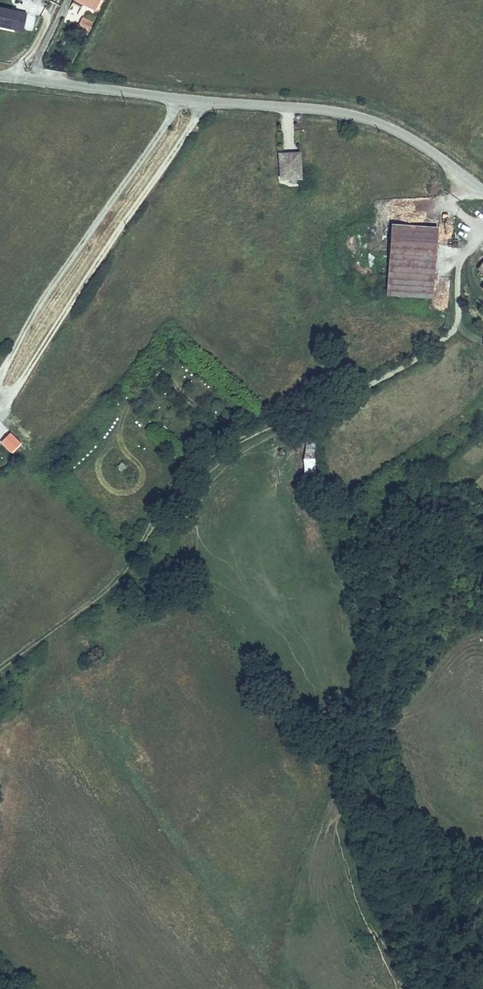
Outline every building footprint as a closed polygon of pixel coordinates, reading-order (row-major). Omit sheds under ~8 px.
[(94,8),(98,0),(78,0),(94,8)] [(0,9),(0,28),(22,32),(26,15),(0,9)] [(84,18),(80,27),(89,32),(93,23),(84,18)] [(301,181),(299,153),(280,154),(277,154),(279,182),(301,181)] [(433,300),(437,230),(391,228),(387,297),(433,300)] [(313,457),(314,445),(306,445),(305,456),(313,457)] [(316,474),(315,458),(303,458),(304,475),(316,474)]
